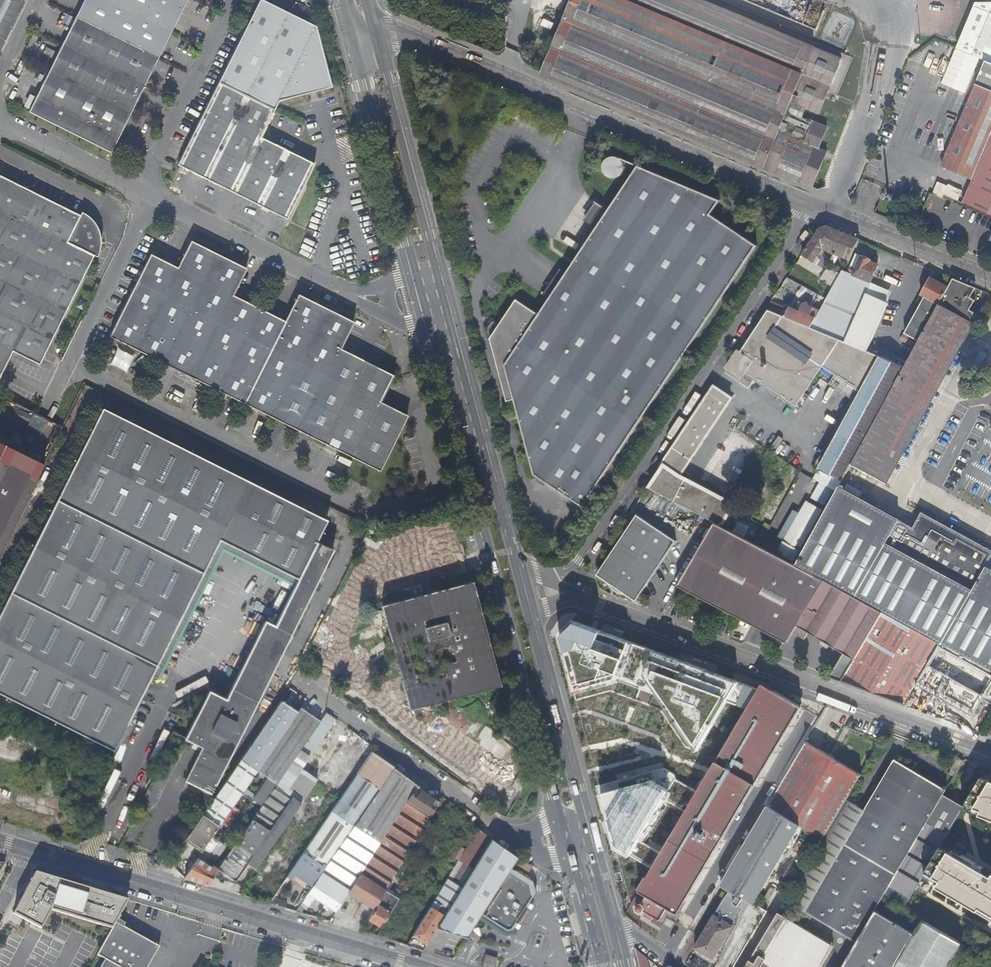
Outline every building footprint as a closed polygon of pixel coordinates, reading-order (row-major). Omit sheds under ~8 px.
[(26,0),(0,0),(0,50),(26,0)] [(30,111),(112,152),(188,0),(85,0),(30,111)] [(217,81),(271,108),(276,99),(329,86),(314,25),(264,0),(257,0),(217,81)] [(389,9),(392,0),(381,0),(389,9)] [(541,73),(607,101),(698,139),(779,172),(811,186),(826,151),(818,147),(827,128),(799,115),(787,110),(791,101),(803,106),(818,113),(841,57),(815,46),(739,15),(704,0),(572,0),(541,73)] [(739,15),(815,46),(817,42),(779,25),(727,4),(718,0),(704,0),(739,15)] [(974,2),(955,48),(985,60),(990,63),(990,1),(989,0),(984,0),(984,2),(974,2)] [(985,60),(983,64),(958,125),(941,165),(965,175),(956,197),(990,212),(990,63),(985,60)] [(286,218),(313,162),(258,136),(271,108),(217,81),(177,164),(286,218)] [(787,110),(799,115),(803,106),(791,101),(787,110)] [(623,168),(624,166),(623,164),(623,162),(622,160),(620,158),(619,157),(617,156),(615,156),(613,155),(611,156),(609,156),(607,157),(605,159),(604,160),(603,162),(602,164),(602,166),(602,168),(603,170),(604,172),(605,174),(607,175),(609,176),(611,177),(613,177),(615,177),(617,176),(619,175),(620,174),(622,172),(623,170),(623,168)] [(565,271),(548,297),(537,312),(516,297),(498,324),(489,336),(506,399),(513,397),(533,472),(543,479),(545,480),(568,496),(574,500),(581,505),(756,245),(710,213),(719,199),(637,164),(607,209),(595,227),(565,271)] [(11,351),(37,366),(93,258),(95,252),(96,244),(96,239),(92,230),(87,224),(82,220),(0,178),(0,372),(11,351)] [(891,205),(896,208),(901,195),(895,193),(891,205)] [(583,219),(595,227),(607,209),(594,201),(583,219)] [(848,259),(858,238),(825,225),(819,228),(801,253),(809,259),(815,263),(816,264),(818,260),(817,255),(822,248),(833,253),(832,255),(838,258),(840,256),(848,259)] [(149,255),(145,253),(141,259),(146,262),(110,334),(380,470),(407,414),(381,401),(394,375),(340,347),(354,320),(298,293),(285,320),(233,293),(246,267),(191,240),(178,266),(150,252),(149,255)] [(853,274),(870,281),(878,264),(871,260),(869,259),(861,255),(860,258),(853,255),(849,265),(849,268),(854,271),(853,274)] [(826,258),(822,263),(827,267),(830,262),(826,258)] [(812,267),(815,263),(809,259),(806,263),(812,267)] [(543,293),(548,297),(565,271),(559,268),(543,293)] [(846,341),(868,294),(873,282),(870,281),(853,274),(842,268),(826,298),(820,308),(810,327),(846,341)] [(920,340),(949,286),(930,276),(916,301),(921,304),(905,333),(920,340)] [(953,278),(975,287),(976,286),(954,277),(953,278)] [(971,297),(975,287),(953,278),(949,286),(920,340),(905,365),(851,464),(879,479),(967,318),(971,320),(975,311),(971,309),(976,300),(971,297)] [(846,341),(867,350),(868,347),(888,302),(868,294),(846,341)] [(766,309),(810,327),(820,308),(798,300),(795,309),(788,306),(788,308),(770,300),(764,308),(766,309)] [(842,480),(851,464),(905,365),(867,350),(846,341),(810,327),(766,309),(739,350),(738,349),(726,367),(741,377),(745,371),(804,410),(831,371),(861,392),(820,468),(842,480)] [(489,336),(498,324),(493,320),(488,327),(489,336)] [(108,364),(125,372),(132,355),(116,348),(108,364)] [(734,392),(717,380),(647,486),(647,487),(690,511),(714,522),(721,525),(733,504),(679,475),(734,392)] [(297,580),(316,542),(313,541),(319,528),(311,523),(315,515),(314,514),(101,408),(0,609),(0,691),(112,749),(138,699),(218,539),(297,580)] [(737,474),(758,444),(735,428),(719,451),(735,462),(729,469),(737,474)] [(43,463),(0,443),(0,550),(43,463)] [(543,479),(533,472),(535,479),(543,484),(545,480),(543,479)] [(822,477),(805,508),(818,515),(820,516),(837,485),(822,477)] [(886,614),(928,533),(915,526),(838,487),(797,564),(824,579),(882,612),(886,614)] [(763,502),(777,509),(781,501),(767,494),(763,502)] [(574,500),(568,496),(566,500),(579,508),(581,505),(574,500)] [(818,515),(805,508),(804,508),(783,548),(796,555),(818,515)] [(928,533),(936,517),(922,510),(915,526),(928,533)] [(675,541),(636,514),(597,570),(596,570),(596,571),(596,572),(596,573),(596,574),(596,575),(597,575),(597,576),(598,576),(630,598),(631,598),(631,599),(632,599),(633,599),(634,599),(635,599),(635,598),(636,598),(636,597),(636,596),(637,596),(675,541)] [(323,520),(315,515),(311,523),(319,528),(319,527),(323,520)] [(945,542),(954,526),(936,517),(928,533),(945,542)] [(721,525),(714,522),(677,584),(683,587),(721,525)] [(765,522),(755,542),(761,545),(762,543),(771,525),(765,522)] [(824,579),(797,564),(767,548),(761,545),(755,542),(721,525),(683,587),(786,642),(792,632),(797,624),(824,579)] [(965,552),(974,536),(954,526),(945,542),(965,552)] [(934,564),(945,542),(928,533),(886,614),(903,623),(934,564)] [(990,545),(990,544),(974,536),(965,552),(945,542),(934,564),(903,623),(911,628),(939,642),(990,545)] [(210,691),(192,726),(186,738),(203,746),(186,780),(210,792),(332,550),(316,542),(297,580),(274,625),(266,621),(226,699),(210,691)] [(990,620),(990,566),(988,564),(990,558),(990,545),(939,642),(971,659),(990,620)] [(361,586),(367,574),(355,569),(349,581),(361,586)] [(855,656),(882,612),(824,579),(797,624),(792,632),(803,638),(808,630),(855,656)] [(409,707),(496,682),(472,580),(381,604),(409,707)] [(872,692),(911,628),(903,623),(886,614),(882,612),(855,656),(841,681),(872,692)] [(573,619),(560,632),(576,699),(611,690),(660,708),(686,746),(697,750),(713,723),(708,721),(722,698),(747,708),(759,688),(573,619)] [(971,659),(990,670),(990,620),(971,659)] [(872,692),(904,704),(917,683),(939,642),(911,628),(872,692)] [(990,679),(990,670),(971,659),(939,642),(917,683),(973,713),(990,679)] [(359,667),(367,677),(378,668),(370,658),(359,667)] [(802,707),(762,683),(759,688),(747,708),(709,771),(697,791),(693,798),(651,868),(636,892),(638,894),(640,890),(646,894),(641,902),(640,902),(637,903),(635,906),(636,910),(639,911),(642,910),(643,910),(654,917),(656,913),(660,915),(666,906),(675,911),(673,915),(675,916),(677,913),(802,707)] [(271,716),(242,759),(257,770),(298,711),(289,705),(289,703),(289,702),(288,701),(287,701),(286,701),(285,701),(284,701),(282,700),(271,716)] [(321,721),(301,707),(298,711),(257,770),(268,778),(254,799),(262,805),(276,785),(291,763),(321,721)] [(336,719),(327,712),(321,721),(291,763),(301,770),(336,719)] [(440,740),(455,745),(460,731),(445,725),(440,740)] [(473,738),(464,750),(477,759),(485,747),(473,738)] [(806,740),(767,805),(796,822),(802,813),(835,756),(825,750),(806,740)] [(346,761),(352,747),(339,742),(333,756),(346,761)] [(384,754),(376,748),(357,776),(340,800),(290,872),(312,887),(336,852),(394,770),(395,768),(381,759),(384,754)] [(398,764),(384,754),(381,759),(395,768),(398,764)] [(796,822),(801,825),(823,838),(848,797),(862,773),(835,756),(802,813),(796,822)] [(953,778),(963,761),(954,756),(947,768),(950,771),(948,775),(953,778)] [(242,759),(241,758),(185,839),(202,850),(208,841),(212,836),(241,793),(257,770),(242,759)] [(484,777),(501,788),(496,795),(502,800),(507,792),(511,795),(515,789),(504,782),(508,775),(502,771),(505,766),(496,759),(484,777)] [(803,911),(855,942),(875,908),(881,897),(888,887),(943,795),(945,791),(894,759),(865,808),(803,911)] [(291,763),(276,785),(293,797),(287,806),(295,812),(316,783),(317,781),(301,770),(291,763)] [(664,767),(598,784),(614,845),(651,868),(693,798),(697,791),(677,780),(675,773),(664,767)] [(417,786),(394,770),(336,852),(312,887),(307,894),(335,912),(348,892),(360,873),(416,788),(417,786)] [(971,811),(990,819),(990,778),(971,811)] [(252,820),(218,869),(235,880),(246,864),(256,870),(285,827),(295,812),(287,806),(293,797),(276,785),(262,805),(261,807),(252,820)] [(439,803),(416,788),(360,873),(348,892),(374,909),(384,892),(405,859),(439,803)] [(943,795),(888,887),(907,899),(962,807),(943,795)] [(848,797),(823,838),(785,900),(803,911),(865,808),(848,797)] [(751,833),(720,884),(730,890),(721,903),(695,947),(713,957),(731,927),(742,897),(750,902),(752,897),(796,822),(767,805),(751,833)] [(309,821),(315,812),(310,808),(304,818),(309,821)] [(752,897),(750,902),(753,904),(801,825),(796,822),(752,897)] [(490,839),(477,830),(446,879),(460,888),(468,875),(490,839)] [(171,847),(176,851),(182,842),(176,839),(171,847)] [(516,858),(490,839),(468,875),(460,888),(436,928),(466,937),(478,917),(509,869),(516,858)] [(208,841),(202,850),(191,866),(183,878),(207,885),(218,869),(213,866),(212,868),(203,862),(209,854),(212,856),(217,848),(208,841)] [(463,850),(457,845),(445,864),(452,868),(463,850)] [(929,882),(990,919),(990,877),(948,851),(929,882)] [(527,872),(529,865),(522,862),(519,869),(527,872)] [(532,882),(509,869),(478,917),(494,927),(498,930),(505,934),(511,927),(512,928),(534,895),(532,882)] [(440,883),(442,885),(450,873),(444,870),(437,881),(440,883)] [(106,937),(116,918),(126,900),(34,872),(13,913),(39,928),(51,907),(106,937)] [(460,888),(446,879),(427,911),(419,923),(406,945),(422,950),(436,928),(460,888)] [(398,900),(384,892),(374,909),(368,919),(379,926),(383,919),(385,920),(389,915),(398,900)] [(273,896),(268,904),(283,908),(287,901),(273,896)] [(295,911),(300,913),(303,908),(305,909),(310,901),(305,897),(295,911)] [(840,966),(895,966),(899,960),(916,932),(875,908),(855,942),(840,966)] [(778,912),(756,948),(782,964),(795,944),(779,934),(789,919),(778,912)] [(786,966),(820,966),(832,946),(789,919),(779,934),(795,944),(782,964),(786,966)] [(899,960),(911,966),(948,966),(962,944),(922,921),(916,932),(899,960)] [(158,947),(115,923),(96,954),(104,959),(99,966),(147,966),(158,947)] [(642,954),(634,948),(639,966),(646,966),(642,954)] [(744,966),(786,966),(782,964),(756,948),(744,966)] [(485,954),(481,966),(494,966),(497,958),(485,954)]
